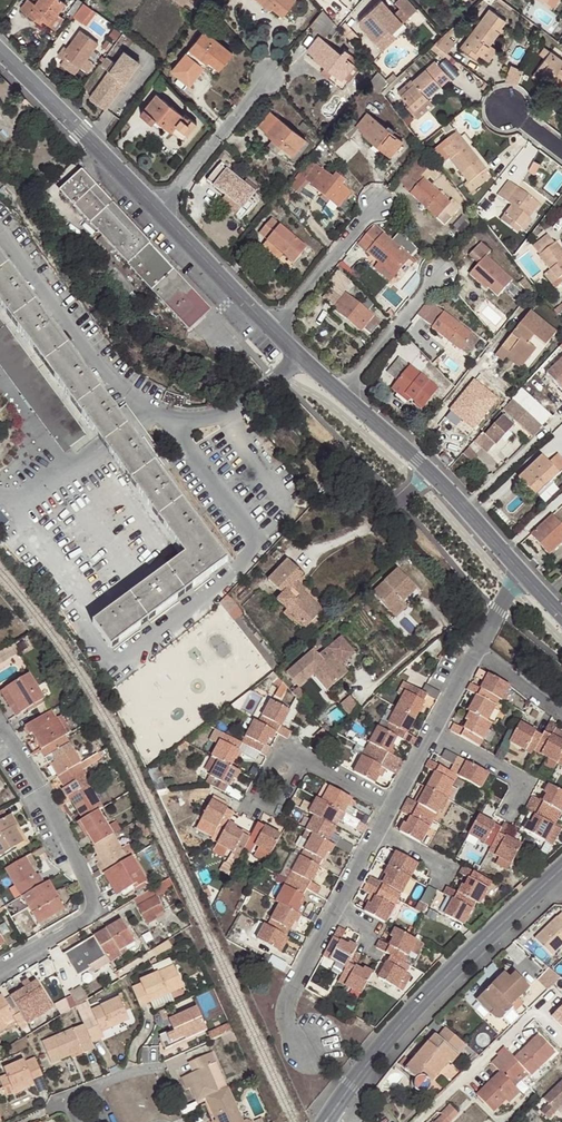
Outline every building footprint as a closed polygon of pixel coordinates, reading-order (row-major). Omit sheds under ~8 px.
[(49,25),(58,13),(65,4),(60,0),(39,0),(36,4),(30,0),(27,0),(21,9),(35,19),(37,16),(43,20),(49,25)] [(74,15),(81,4),(76,0),(68,12),(74,15)] [(282,15),(293,0),(260,0),(265,4),(266,2),(282,15)] [(416,10),(407,0),(396,0),(395,1),(400,7),(393,14),(381,0),(380,0),(359,19),(358,24),(374,42),(391,26),(394,29),(416,10)] [(81,4),(74,15),(87,25),(92,18),(87,14),(92,8),(83,2),(81,4)] [(478,53),(480,54),(489,43),(498,31),(498,30),(505,21),(490,8),(460,46),(474,57),(478,53)] [(322,10),(310,25),(321,34),(332,21),(332,20),(326,14),(322,10)] [(58,13),(49,25),(51,27),(60,15),(58,13)] [(457,28),(454,25),(442,35),(434,43),(446,52),(451,46),(450,45),(454,39),(449,36),(457,28)] [(232,53),(204,29),(171,69),(188,84),(208,61),(218,70),(232,53)] [(65,56),(80,67),(98,42),(81,30),(66,51),(62,48),(57,54),(63,58),(65,56)] [(354,65),(319,36),(307,51),(314,56),(313,57),(324,67),(330,72),(341,81),(343,78),(354,65)] [(489,43),(480,54),(485,59),(495,47),(489,43)] [(553,80),(561,87),(561,60),(544,46),(538,53),(545,58),(537,68),(553,80)] [(90,96),(106,108),(140,61),(124,50),(90,96)] [(109,51),(103,59),(108,62),(113,55),(109,51)] [(413,83),(409,86),(400,94),(413,110),(449,78),(435,61),(411,81),(413,83)] [(358,68),(354,65),(343,78),(348,81),(358,68)] [(389,84),(394,79),(389,72),(388,73),(382,66),(377,71),(389,84)] [(324,67),(319,72),(326,78),(330,72),(324,67)] [(547,87),(553,80),(537,68),(531,76),(547,87)] [(156,119),(181,140),(196,123),(185,113),(183,115),(156,94),(140,113),(152,123),(156,119)] [(305,140),(271,112),(260,126),(267,132),(266,133),(272,138),(268,144),(278,152),(282,146),(293,155),(305,140)] [(354,126),(357,128),(362,133),(361,134),(389,157),(402,141),(366,112),(355,126),(354,126)] [(348,137),(357,128),(354,126),(355,126),(346,119),(337,128),(348,137)] [(464,184),(470,192),(491,176),(456,132),(441,144),(444,148),(442,150),(468,182),(464,184)] [(411,193),(436,217),(452,199),(444,192),(441,195),(425,179),(429,176),(434,179),(440,172),(421,155),(399,179),(411,192),(411,193)] [(298,174),(308,182),(312,185),(311,186),(338,208),(351,193),(342,185),(345,181),(336,175),(333,178),(310,159),(298,174)] [(214,186),(242,209),(254,194),(220,165),(208,179),(215,185),(214,186)] [(35,177),(43,186),(50,180),(41,170),(35,177)] [(60,190),(102,235),(114,248),(187,328),(208,308),(81,170),(60,190)] [(299,193),(308,182),(298,174),(289,185),(299,193)] [(500,220),(518,232),(538,203),(507,180),(497,194),(512,205),(500,220)] [(452,199),(436,217),(441,222),(457,205),(452,199)] [(276,248),(283,253),(294,263),(306,248),(271,219),(260,233),(268,240),(262,246),(270,253),(276,248)] [(374,225),(358,243),(378,261),(379,262),(381,259),(396,273),(410,257),(374,225)] [(557,279),(560,277),(561,281),(561,251),(555,241),(554,243),(547,234),(533,245),(539,254),(538,254),(549,269),(557,279)] [(114,248),(102,235),(97,239),(109,253),(114,248)] [(483,281),(498,295),(512,279),(487,255),(491,250),(482,241),(470,254),(479,262),(469,273),(480,284),(483,281)] [(277,259),(283,253),(276,248),(270,253),(277,259)] [(95,261),(104,271),(112,265),(101,254),(95,261)] [(3,259),(0,261),(0,306),(6,314),(30,296),(3,259)] [(389,280),(396,273),(381,259),(379,262),(378,261),(373,266),(389,280)] [(104,271),(116,284),(124,277),(112,265),(104,271)] [(337,286),(338,283),(345,274),(339,269),(330,280),(337,286)] [(551,284),(557,279),(549,269),(544,274),(551,284)] [(124,277),(116,284),(127,296),(134,289),(124,277)] [(365,327),(371,333),(380,321),(339,287),(327,302),(333,307),(332,308),(362,332),(365,327)] [(63,340),(30,296),(6,314),(22,335),(39,358),(63,340)] [(426,303),(433,308),(435,306),(437,303),(430,297),(426,303)] [(441,311),(435,306),(433,308),(423,320),(432,326),(431,327),(459,349),(471,333),(441,311)] [(518,356),(525,362),(535,349),(528,343),(534,337),(544,346),(556,331),(531,311),(495,355),(502,361),(506,357),(509,353),(516,359),(518,356)] [(69,447),(85,435),(5,326),(0,329),(0,354),(69,447)] [(477,339),(471,333),(459,349),(466,354),(477,339)] [(95,384),(63,340),(39,358),(55,380),(70,401),(95,384)] [(520,369),(525,362),(518,356),(516,359),(509,353),(506,357),(520,369)] [(410,390),(408,392),(423,405),(437,387),(399,356),(387,371),(398,380),(410,390)] [(546,373),(561,390),(561,358),(546,373)] [(404,397),(408,392),(410,390),(398,380),(392,388),(404,397)] [(476,380),(451,410),(473,428),(498,399),(476,380)] [(123,421),(95,384),(70,401),(83,419),(99,440),(123,421)] [(519,406),(512,399),(502,410),(531,437),(541,426),(532,417),(525,412),(519,406)] [(523,401),(519,406),(525,412),(529,407),(523,401)] [(525,412),(532,417),(538,411),(531,405),(529,407),(525,412)] [(243,418),(246,423),(254,418),(251,412),(243,418)] [(486,452),(512,424),(503,416),(477,444),(486,452)] [(138,442),(123,421),(99,440),(126,477),(151,459),(138,442)] [(543,448),(552,457),(561,448),(561,450),(561,431),(543,448)] [(561,471),(561,459),(558,454),(548,462),(543,457),(519,478),(534,494),(549,481),(551,482),(561,471)] [(163,476),(151,459),(126,477),(154,515),(178,496),(163,476)] [(178,496),(154,515),(184,555),(208,537),(187,509),(178,496)] [(549,554),(561,542),(561,526),(553,515),(531,534),(549,554)] [(208,537),(171,564),(190,589),(202,580),(226,562),(208,537)] [(289,608),(290,610),(300,599),(299,598),(300,597),(295,592),(298,589),(294,585),(303,576),(287,561),(268,583),(282,597),(276,602),(286,612),(289,608)] [(190,589),(171,564),(134,592),(152,617),(170,603),(190,589)] [(416,591),(398,570),(372,593),(389,612),(401,602),(402,603),(403,602),(416,591)] [(300,599),(305,595),(298,589),(295,592),(300,597),(299,598),(300,599)] [(152,617),(134,592),(92,620),(111,647),(132,632),(152,617)] [(241,615),(225,594),(218,601),(219,602),(233,621),(241,615)] [(322,612),(305,595),(300,599),(318,616),(322,612)] [(300,599),(290,610),(300,618),(296,621),(305,630),(318,616),(300,599)] [(406,606),(403,602),(402,603),(401,602),(389,612),(393,617),(406,606)] [(313,652),(286,675),(296,687),(312,675),(326,691),(346,674),(340,668),(354,657),(339,640),(319,659),(313,652)] [(285,674),(286,675),(313,652),(312,650),(285,674)] [(485,684),(489,676),(479,670),(475,678),(485,684)] [(10,704),(36,687),(28,675),(2,691),(10,704)] [(485,684),(481,690),(499,700),(501,701),(509,687),(489,676),(485,684)] [(476,698),(468,714),(470,715),(486,724),(499,700),(481,690),(471,684),(466,693),(476,698)] [(43,700),(36,687),(10,704),(17,716),(26,710),(43,700)] [(409,688),(397,710),(415,720),(427,698),(435,702),(439,695),(425,687),(421,694),(409,688)] [(337,705),(349,718),(360,709),(348,696),(337,705)] [(45,703),(43,700),(26,710),(29,714),(45,703)] [(271,703),(259,725),(275,734),(286,740),(290,734),(281,729),(289,713),(271,703)] [(396,740),(411,748),(415,740),(407,736),(415,720),(397,710),(384,733),(396,740)] [(42,751),(65,736),(67,735),(58,718),(56,719),(51,711),(25,728),(30,736),(32,734),(42,751)] [(486,724),(470,715),(465,723),(467,724),(463,732),(454,727),(452,731),(478,746),(489,725),(486,724)] [(259,725),(255,723),(242,746),(260,756),(268,741),(271,742),(275,734),(259,725)] [(534,752),(556,764),(561,754),(561,743),(550,737),(556,727),(550,723),(542,737),(534,752)] [(542,737),(520,724),(509,743),(532,756),(534,752),(542,737)] [(378,730),(365,752),(399,770),(402,763),(388,755),(396,740),(384,733),(378,730)] [(79,764),(81,763),(65,736),(42,751),(40,752),(48,765),(50,764),(58,777),(79,764)] [(226,736),(213,759),(219,763),(230,769),(242,746),(226,736)] [(443,750),(438,759),(454,768),(450,775),(457,779),(479,791),(488,775),(443,750)] [(399,770),(365,752),(353,775),(374,786),(378,777),(382,778),(386,772),(395,777),(399,770)] [(204,774),(210,778),(219,763),(213,759),(204,774)] [(435,775),(426,790),(445,800),(451,789),(457,779),(450,775),(429,762),(425,769),(435,775)] [(230,769),(219,763),(210,778),(207,784),(225,795),(233,781),(236,782),(240,774),(230,769)] [(98,811),(102,810),(83,779),(85,777),(79,764),(58,777),(56,778),(64,790),(61,792),(65,800),(68,798),(82,821),(98,811)] [(528,805),(557,821),(561,811),(561,795),(548,787),(544,795),(547,797),(542,804),(532,799),(528,805)] [(331,789),(323,804),(338,812),(343,815),(351,800),(331,789)] [(457,792),(451,789),(445,800),(439,812),(443,815),(457,792)] [(407,801),(404,808),(433,823),(439,812),(445,800),(426,790),(417,806),(407,801)] [(229,825),(234,815),(219,807),(222,802),(213,798),(200,821),(212,827),(217,830),(211,841),(218,845),(229,825)] [(317,801),(309,816),(314,818),(330,827),(338,812),(323,804),(317,801)] [(524,832),(545,844),(553,828),(557,821),(528,805),(525,811),(536,817),(531,826),(528,824),(524,832)] [(404,808),(400,814),(411,819),(406,828),(403,826),(399,833),(420,845),(433,823),(404,808)] [(23,843),(9,818),(8,819),(3,811),(0,812),(0,856),(23,843)] [(88,838),(93,848),(113,836),(108,828),(98,811),(82,821),(79,823),(88,838)] [(346,817),(342,824),(356,832),(359,824),(365,827),(369,820),(354,812),(350,819),(346,817)] [(314,818),(306,833),(313,836),(328,844),(336,830),(330,827),(314,818)] [(490,849),(500,831),(477,818),(468,836),(490,849)] [(212,827),(200,821),(198,826),(209,832),(212,827)] [(79,823),(76,825),(85,840),(88,838),(79,823)] [(113,836),(120,832),(115,823),(108,828),(113,836)] [(238,830),(229,825),(218,845),(217,846),(240,859),(248,843),(250,840),(236,832),(238,830)] [(258,826),(250,840),(248,843),(255,847),(271,856),(281,838),(258,826)] [(490,849),(488,854),(511,866),(520,849),(505,840),(510,829),(504,826),(500,831),(490,849)] [(553,828),(545,844),(551,847),(560,831),(553,828)] [(96,867),(102,877),(108,873),(128,861),(113,836),(93,848),(92,849),(101,864),(96,867)] [(328,844),(313,836),(301,859),(319,868),(326,854),(330,856),(335,848),(328,844)] [(339,841),(335,848),(349,856),(353,849),(339,841)] [(271,856),(255,847),(250,856),(266,865),(271,856)] [(396,853),(388,868),(409,879),(417,865),(396,853)] [(25,857),(4,869),(21,897),(22,896),(45,883),(39,873),(35,875),(25,857)] [(147,884),(132,859),(128,861),(108,873),(121,895),(132,889),(134,891),(147,884)] [(319,868),(301,859),(288,882),(316,897),(320,891),(310,885),(319,868)] [(373,880),(369,887),(397,902),(409,879),(388,868),(384,876),(386,878),(382,885),(373,880)] [(491,884),(462,868),(459,875),(469,881),(464,888),(462,887),(458,895),(475,905),(479,907),(491,884)] [(45,883),(22,896),(31,910),(57,895),(48,881),(45,883)] [(288,882),(276,904),(280,906),(297,916),(301,908),(298,906),(306,892),(288,882)] [(397,902),(369,887),(366,893),(375,898),(371,906),(369,905),(364,913),(385,924),(397,902)] [(427,907),(435,893),(428,889),(420,904),(427,907)] [(151,891),(133,902),(145,923),(164,912),(151,891)] [(463,927),(475,905),(458,895),(449,891),(445,898),(452,902),(444,917),(463,927)] [(65,909),(57,895),(31,910),(39,924),(41,923),(62,911),(65,909)] [(280,906),(268,929),(286,939),(294,924),(297,926),(302,918),(297,916),(280,906)] [(62,911),(41,923),(42,927),(64,914),(62,911)] [(555,917),(534,938),(550,955),(561,944),(561,924),(555,917)] [(122,920),(93,937),(105,956),(121,947),(122,949),(135,942),(122,920)] [(286,939),(268,929),(265,927),(257,941),(278,953),(286,939)] [(338,930),(323,957),(345,969),(353,954),(356,949),(349,945),(348,948),(339,943),(345,933),(338,930)] [(389,948),(379,943),(376,949),(391,958),(403,964),(410,952),(416,941),(396,930),(391,939),(393,940),(389,948)] [(89,966),(105,956),(93,937),(64,955),(77,977),(90,969),(89,966)] [(424,945),(416,941),(410,952),(417,956),(424,945)] [(155,959),(172,949),(168,942),(151,952),(155,959)] [(121,947),(105,956),(110,963),(126,954),(122,949),(121,947)] [(361,958),(353,954),(345,969),(338,984),(360,995),(372,975),(364,971),(363,973),(355,969),(361,958)] [(89,966),(90,969),(93,973),(110,963),(105,956),(89,966)] [(271,960),(268,965),(283,974),(287,966),(272,958),(271,960)] [(403,964),(391,958),(379,980),(396,989),(405,975),(409,967),(403,964)] [(140,980),(141,984),(149,1003),(183,988),(173,965),(140,980)] [(550,970),(547,967),(536,978),(547,989),(550,986),(555,981),(559,977),(550,970)] [(503,973),(502,973),(479,997),(493,1011),(489,1014),(493,1018),(495,1019),(498,1020),(501,1019),(512,1008),(510,1006),(528,988),(514,973),(509,979),(503,973)] [(405,975),(396,989),(402,993),(410,978),(405,975)] [(21,984),(25,989),(31,985),(28,980),(21,984)] [(25,989),(11,997),(25,1021),(51,1006),(37,982),(31,985),(25,989)] [(138,985),(146,1004),(149,1003),(141,984),(138,985)] [(131,988),(140,1007),(146,1004),(138,985),(131,988)] [(66,999),(70,1010),(76,1006),(85,1001),(78,988),(70,992),(72,995),(66,999)] [(84,1024),(92,1043),(104,1038),(102,1033),(129,1020),(125,1011),(122,1005),(128,1002),(124,994),(119,996),(120,998),(92,1010),(95,1017),(83,1022),(84,1024)] [(27,1024),(25,1021),(11,997),(4,1001),(1,996),(0,997),(0,1023),(3,1022),(13,1016),(15,1020),(20,1028),(27,1024)] [(479,997),(476,1000),(489,1014),(493,1011),(479,997)] [(130,1009),(128,1002),(122,1005),(125,1011),(130,1009)] [(552,1017),(561,1027),(561,1007),(552,1017)] [(160,1040),(165,1051),(172,1048),(171,1045),(184,1039),(185,1042),(206,1033),(195,1009),(169,1022),(174,1033),(160,1040)] [(6,1025),(15,1020),(13,1016),(3,1022),(6,1025)] [(84,1054),(95,1049),(92,1043),(84,1024),(42,1042),(51,1064),(71,1056),(69,1052),(81,1047),(84,1054)] [(464,1044),(445,1028),(438,1037),(435,1034),(404,1070),(415,1079),(414,1085),(414,1088),(417,1092),(422,1093),(425,1092),(428,1089),(429,1086),(429,1084),(448,1062),(451,1064),(459,1054),(456,1052),(464,1044)] [(505,1049),(499,1056),(514,1070),(520,1064),(528,1073),(530,1075),(541,1065),(554,1052),(537,1035),(514,1058),(505,1049)] [(73,1059),(84,1054),(81,1047),(69,1052),(71,1056),(73,1059)] [(211,1054),(193,1063),(197,1073),(193,1075),(186,1078),(191,1090),(197,1103),(205,1099),(218,1093),(207,1069),(216,1065),(211,1054)] [(514,1070),(499,1056),(491,1063),(499,1071),(477,1093),(493,1110),(504,1100),(516,1088),(514,1086),(506,1078),(514,1070)] [(43,1075),(35,1057),(25,1062),(24,1060),(4,1069),(6,1075),(0,1078),(0,1081),(7,1096),(10,1095),(9,1091),(22,1085),(24,1089),(34,1084),(33,1080),(43,1075)] [(188,1065),(193,1075),(197,1073),(193,1063),(188,1065)] [(514,1070),(522,1079),(528,1073),(520,1064),(514,1070)] [(207,1069),(218,1093),(227,1089),(216,1065),(207,1069)] [(544,1068),(541,1065),(530,1075),(534,1079),(544,1068)] [(514,1086),(522,1079),(514,1070),(506,1078),(514,1086)] [(181,1080),(186,1092),(191,1090),(186,1078),(181,1080)] [(560,1081),(541,1099),(547,1105),(539,1113),(545,1120),(561,1104),(561,1083),(560,1081)] [(10,1095),(24,1089),(22,1085),(9,1091),(10,1095)] [(516,1088),(504,1100),(508,1103),(520,1092),(516,1088)] [(227,1089),(218,1093),(205,1099),(215,1121),(241,1121),(227,1089)] [(434,1121),(449,1121),(459,1112),(452,1105),(434,1121)]
